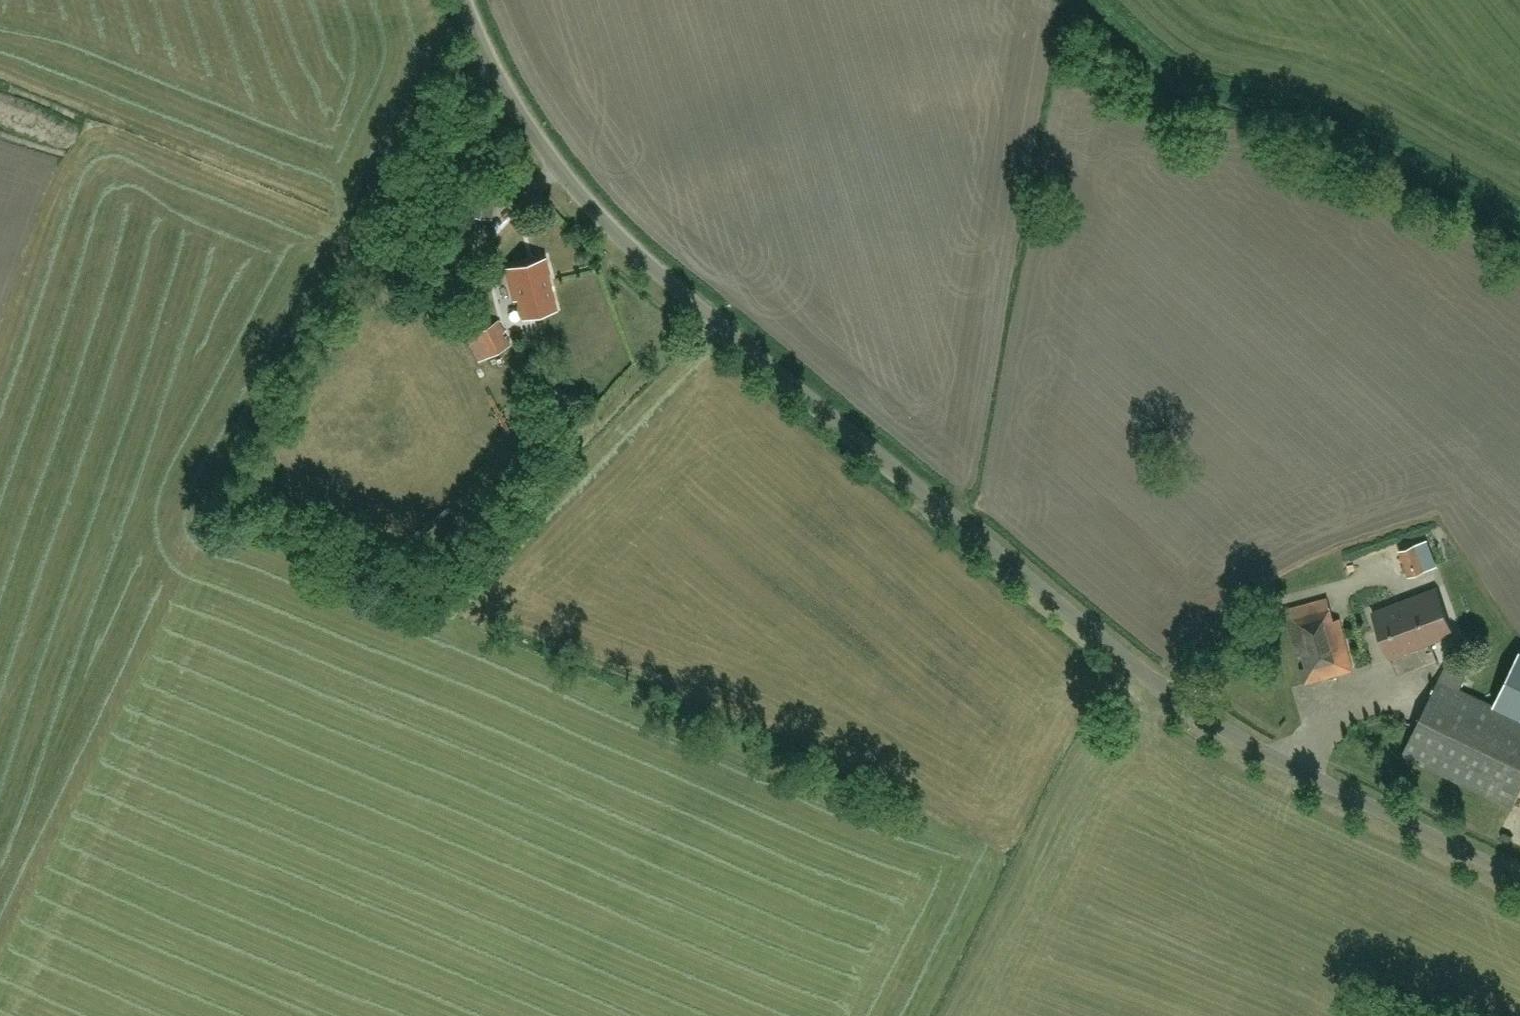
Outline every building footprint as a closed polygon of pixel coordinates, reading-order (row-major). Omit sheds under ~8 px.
[(489,218),(493,190),(473,187),(469,215),(489,218)] [(546,257),(506,267),(510,282),(512,282),(515,292),(522,317),(557,308),(550,282),(547,272),(550,271),(546,257)] [(467,338),(478,361),(510,345),(499,322),(467,338)] [(1416,544),(1399,550),(1408,576),(1426,570),(1416,544)] [(1405,599),(1422,646),(1454,634),(1436,587),(1405,599)] [(1304,683),(1353,670),(1339,618),(1333,620),(1327,598),(1284,609),(1304,683)] [(1390,657),(1422,646),(1405,599),(1373,611),(1390,657)] [(1496,701),(1519,713),(1519,652),(1496,701)] [(1519,788),(1519,718),(1460,689),(1466,676),(1446,666),(1403,754),(1511,807),(1519,788)]
